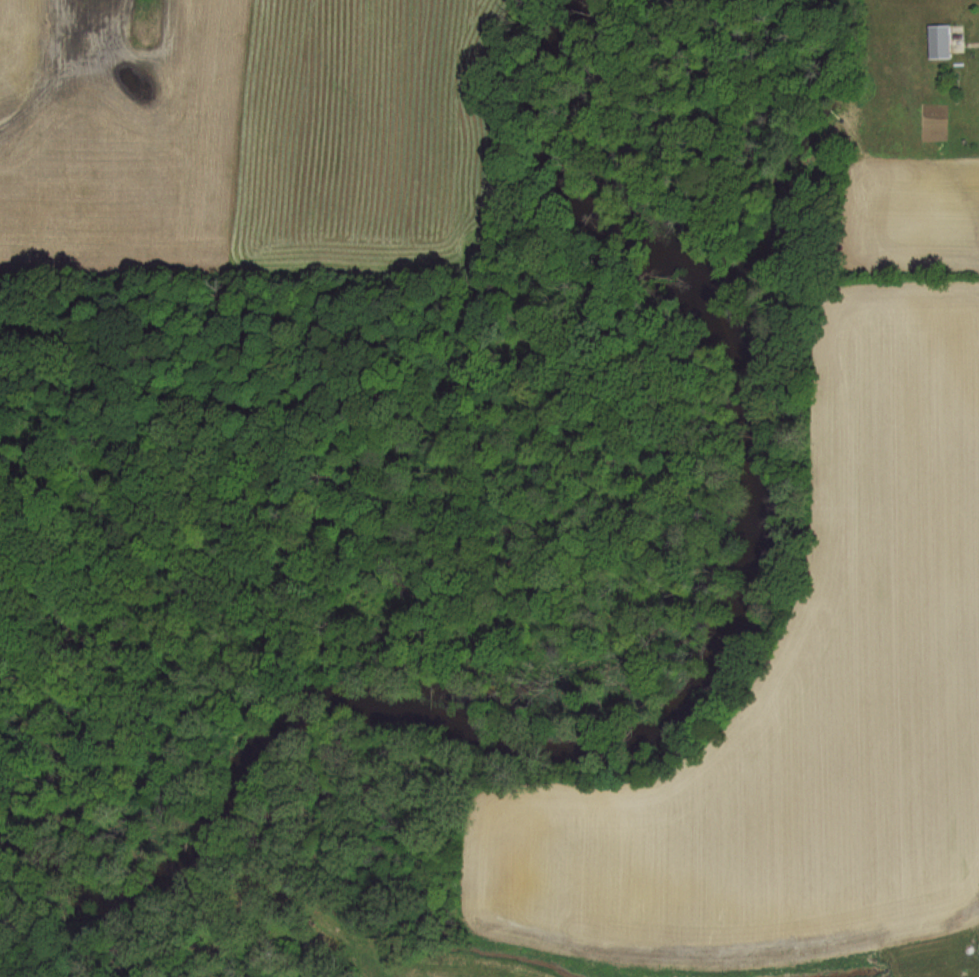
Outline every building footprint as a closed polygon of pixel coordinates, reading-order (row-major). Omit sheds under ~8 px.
[(949,58),(949,24),(927,24),(927,58),(949,58)]
